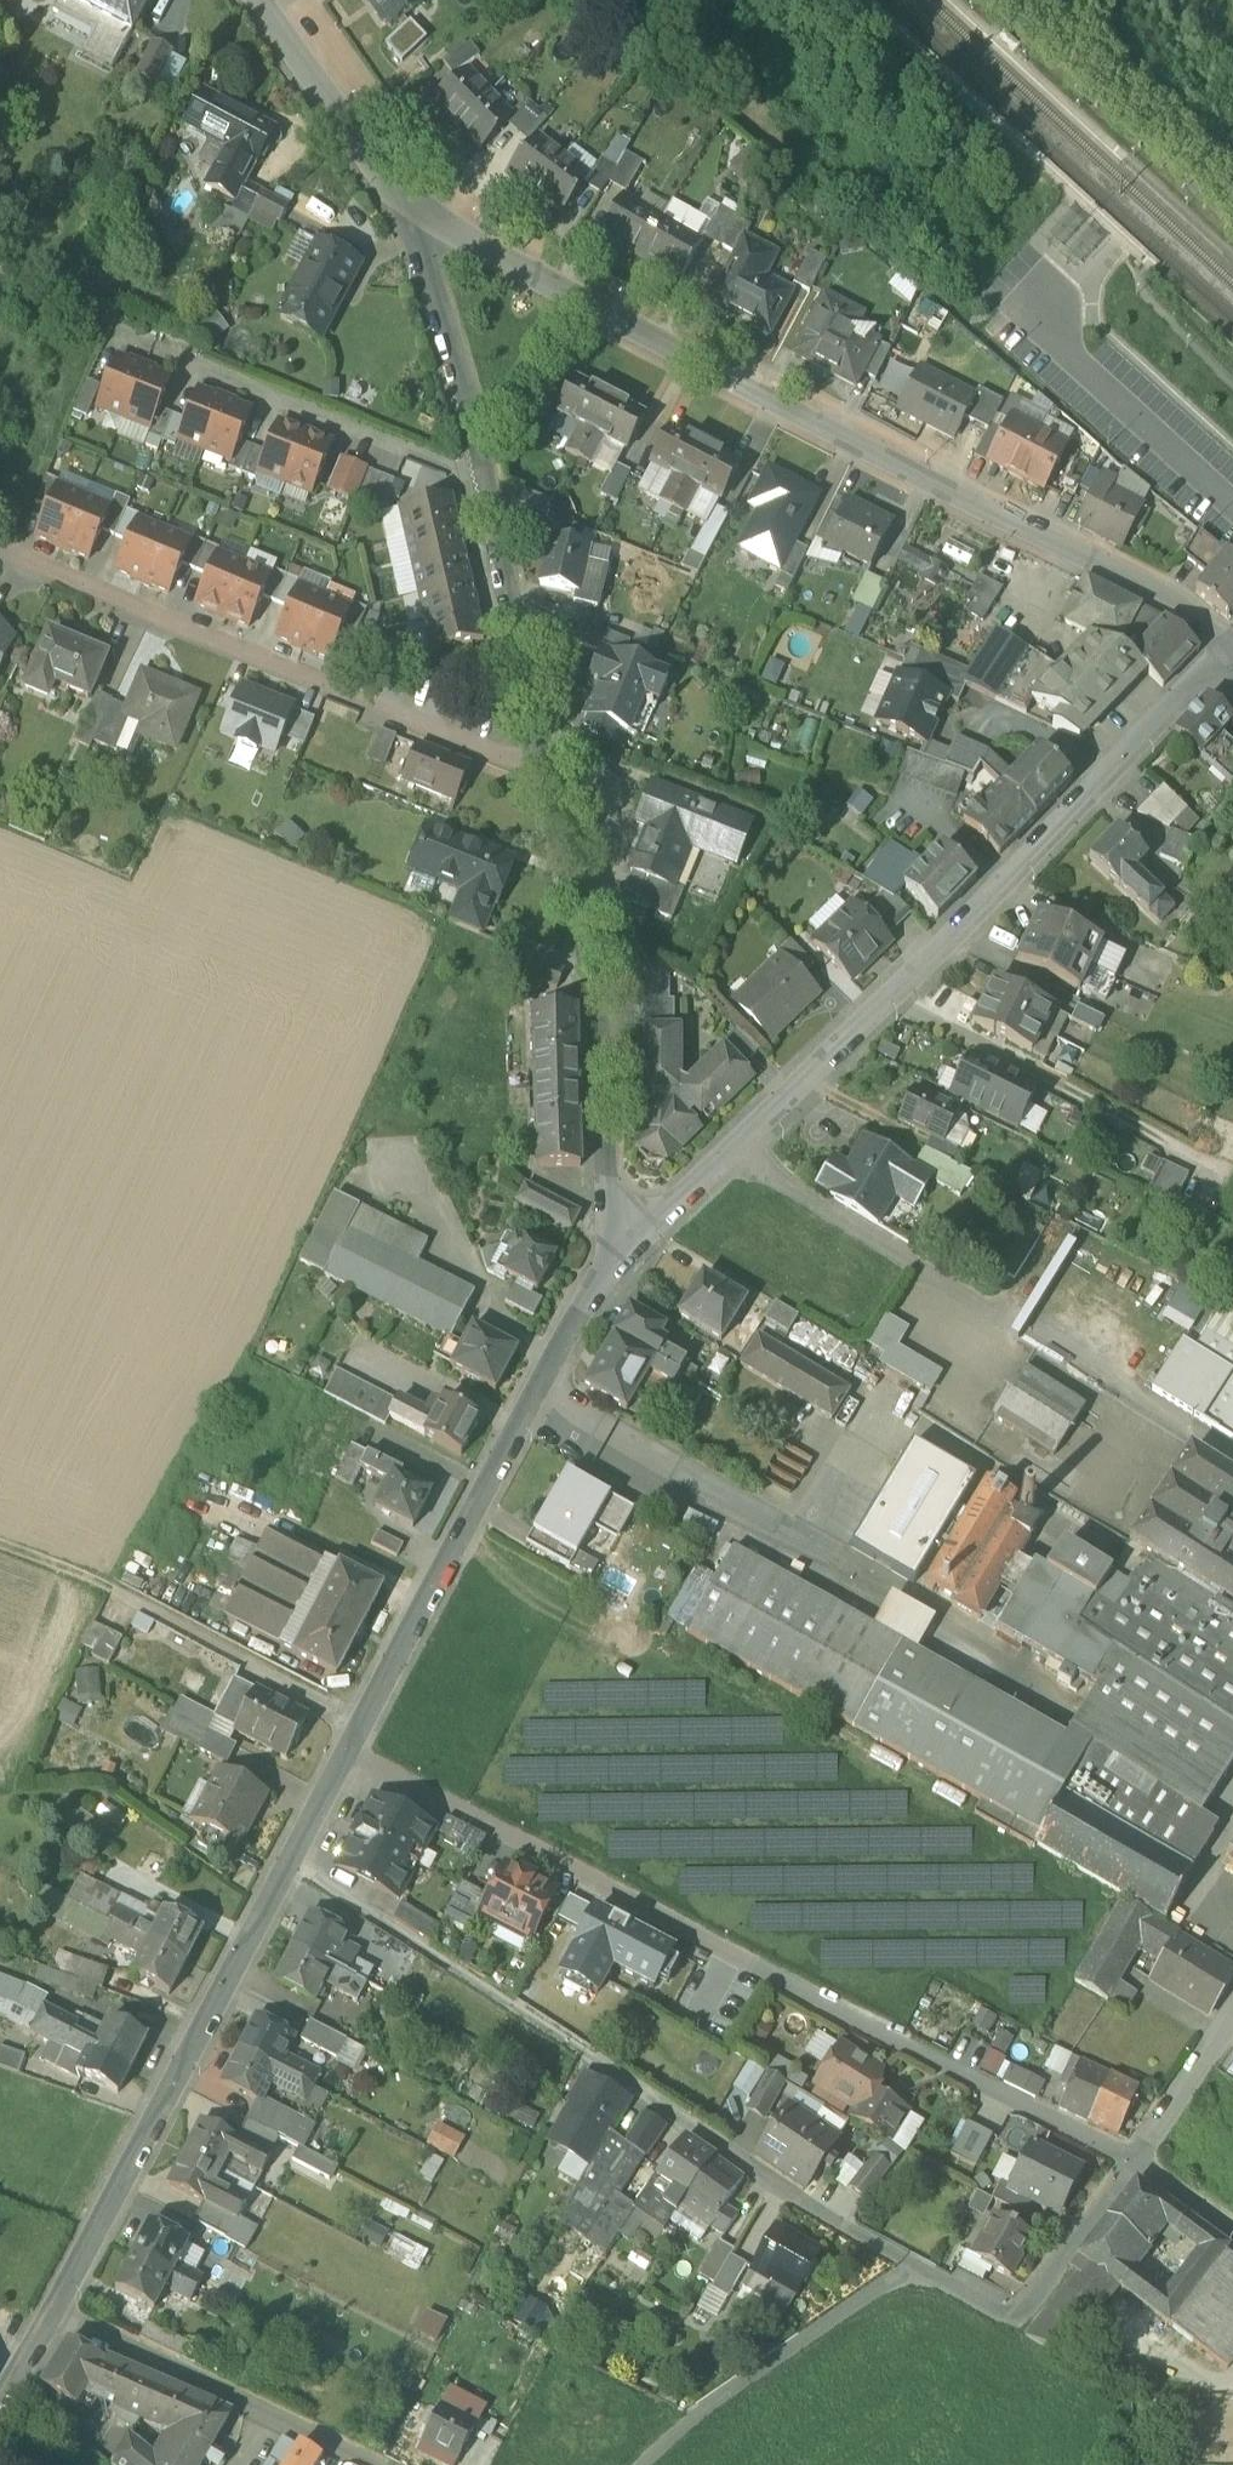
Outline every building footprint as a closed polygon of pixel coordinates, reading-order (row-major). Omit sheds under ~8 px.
[(5,18),(15,0),(0,0),(0,15),(5,18)] [(124,49),(132,34),(150,0),(60,0),(54,12),(124,49)] [(391,27),(398,22),(404,18),(423,4),(420,0),(371,0),(377,8),(375,10),(386,25),(388,23),(391,27)] [(408,24),(404,18),(398,22),(403,29),(385,46),(402,63),(427,40),(410,22),(408,24)] [(138,76),(155,85),(173,51),(156,42),(138,76)] [(448,58),(458,72),(481,56),(471,42),(448,58)] [(433,99),(457,124),(490,93),(468,69),(452,84),(450,82),(433,99)] [(236,200),(237,201),(246,184),(276,129),(206,92),(186,129),(225,150),(206,184),(236,200)] [(513,117),(490,93),(457,124),(482,151),(500,133),(498,131),(513,117)] [(500,133),(511,143),(536,116),(525,106),(513,117),(498,131),(500,133)] [(547,126),(536,116),(511,143),(522,153),(524,155),(538,138),(547,126)] [(618,137),(604,161),(617,169),(625,154),(631,144),(618,137)] [(508,173),(535,194),(563,157),(538,138),(524,155),(522,153),(508,173)] [(572,146),(563,157),(590,178),(599,167),(572,146)] [(749,148),(728,167),(743,183),(764,164),(749,148)] [(625,154),(617,169),(609,182),(628,193),(644,165),(625,154)] [(590,178),(563,157),(535,194),(564,215),(578,197),(576,195),(590,178)] [(602,194),(609,182),(617,169),(604,161),(589,187),(602,194)] [(247,219),(253,209),(262,192),(246,184),(237,201),(236,200),(230,210),(226,208),(215,230),(236,241),(247,219)] [(289,207),(262,192),(253,209),(280,224),(289,207)] [(646,195),(640,206),(663,219),(670,208),(646,195)] [(600,236),(640,259),(663,219),(640,206),(623,196),(600,236)] [(701,241),(704,237),(720,209),(708,202),(699,217),(673,203),(670,208),(663,219),(701,241)] [(253,209),(247,219),(275,234),(280,224),(253,209)] [(704,237),(723,247),(738,220),(720,209),(704,237)] [(701,241),(663,219),(640,259),(681,283),(704,243),(701,241)] [(750,227),(738,220),(723,247),(735,255),(745,236),(750,227)] [(710,302),(769,334),(792,291),(768,278),(753,270),(765,247),(745,236),(735,255),(710,302)] [(858,238),(837,243),(840,257),(861,252),(858,238)] [(281,318),(319,339),(359,264),(321,243),(281,318)] [(781,254),(765,247),(753,270),(768,278),(781,254)] [(795,283),(810,291),(826,261),(811,253),(795,283)] [(919,291),(900,275),(888,288),(911,308),(919,291)] [(795,353),(856,385),(862,373),(874,349),(872,348),(850,336),(854,329),(862,313),(826,294),(795,353)] [(872,348),(876,341),(854,329),(850,336),(872,348)] [(862,373),(876,381),(891,349),(876,341),(872,348),(874,349),(862,373)] [(97,409),(124,420),(144,369),(117,358),(97,409)] [(895,410),(953,441),(964,420),(976,398),(974,397),(918,368),(917,370),(921,372),(901,410),(897,408),(895,410)] [(171,380),(144,369),(124,420),(150,430),(159,409),(171,380)] [(921,372),(917,370),(897,408),(901,410),(921,372)] [(565,452),(578,459),(610,398),(576,380),(557,415),(579,427),(571,442),(565,452)] [(74,412),(87,418),(100,387),(87,381),(74,412)] [(964,420),(987,432),(991,426),(1003,403),(978,390),(974,397),(976,398),(964,420)] [(180,442),(204,452),(225,402),(198,391),(186,420),(178,441),(180,442)] [(1038,395),(1030,410),(1047,419),(1052,408),(1038,395)] [(645,416),(610,398),(578,459),(590,466),(604,440),(624,450),(626,451),(645,416)] [(1010,399),(1007,405),(1016,409),(1019,404),(1010,399)] [(252,412),(225,402),(204,452),(231,463),(240,442),(252,412)] [(1000,419),(1008,423),(1011,419),(1039,433),(1040,434),(1047,419),(1030,410),(1019,404),(1016,409),(1007,405),(1000,419)] [(158,450),(162,442),(173,414),(159,409),(150,430),(145,445),(158,450)] [(186,420),(173,414),(162,442),(175,447),(178,441),(186,420)] [(579,427),(557,415),(548,431),(571,442),(579,427)] [(987,463),(1015,478),(1039,433),(1011,419),(1008,423),(1003,432),(987,463)] [(1075,433),(1047,419),(1040,434),(1067,448),(1075,433)] [(143,449),(145,445),(150,430),(124,420),(116,438),(143,449)] [(262,476),(285,485),(305,434),(279,423),(267,453),(258,474),(262,476)] [(1003,432),(991,426),(987,432),(974,457),(987,464),(987,463),(1003,432)] [(652,465),(674,477),(686,483),(705,448),(671,429),(652,465)] [(1040,434),(1039,433),(1015,478),(1043,493),(1067,448),(1040,434)] [(332,445),(305,434),(285,485),(312,496),(332,445)] [(624,450),(604,440),(590,466),(610,476),(616,465),(624,450)] [(198,468),(204,452),(180,442),(173,458),(198,468)] [(229,469),(242,474),(253,447),(240,442),(231,463),(229,469)] [(267,453),(253,447),(242,474),(256,480),(258,474),(267,453)] [(705,448),(686,483),(698,490),(718,500),(720,501),(739,466),(705,448)] [(328,491),(355,502),(368,470),(341,460),(328,491)] [(601,494),(616,501),(631,473),(616,465),(610,476),(601,494)] [(660,502),(674,477),(652,465),(638,491),(660,502)] [(1078,488),(1091,495),(1102,475),(1089,468),(1078,488)] [(1116,482),(1111,491),(1144,508),(1152,493),(1123,469),(1116,482)] [(358,497),(371,503),(382,476),(368,470),(358,497)] [(771,566),(780,570),(793,543),(794,544),(818,496),(768,471),(751,506),(760,510),(758,515),(756,514),(748,529),(750,530),(747,535),(759,542),(752,556),(771,566)] [(57,487),(84,498),(89,485),(63,474),(60,481),(57,487)] [(1076,524),(1122,549),(1144,508),(1111,491),(1116,482),(1102,475),(1091,495),(1076,524)] [(35,502),(48,508),(57,487),(60,481),(47,476),(35,502)] [(279,499),(285,485),(262,476),(257,489),(279,499)] [(395,481),(382,476),(371,503),(384,508),(395,481)] [(672,509),(686,483),(674,477),(660,502),(672,509)] [(685,516),(698,490),(686,483),(672,509),(685,516)] [(116,496),(89,485),(84,498),(110,509),(116,496)] [(36,537),(63,548),(84,498),(57,487),(48,508),(36,537)] [(523,490),(518,504),(545,515),(550,501),(523,490)] [(698,490),(685,516),(705,526),(715,507),(718,500),(698,490)] [(102,531),(115,536),(127,510),(130,501),(116,495),(116,496),(110,509),(111,509),(102,531)] [(399,509),(406,539),(458,527),(451,497),(399,509)] [(110,509),(84,498),(63,548),(89,560),(102,531),(111,509),(110,509)] [(844,554),(871,568),(892,529),(846,505),(828,540),(847,550),(844,554)] [(691,552),(706,560),(730,514),(715,507),(705,526),(691,552)] [(379,513),(386,543),(406,539),(399,509),(379,513)] [(140,515),(127,510),(115,536),(128,542),(138,521),(140,515)] [(551,539),(580,546),(584,530),(551,518),(546,532),(552,535),(551,539)] [(116,571),(143,582),(164,532),(138,521),(128,542),(116,571)] [(406,539),(412,567),(464,555),(458,527),(406,539)] [(191,543),(164,532),(143,582),(170,594),(182,565),(191,543)] [(1208,578),(1227,556),(1199,532),(1184,558),(1208,578)] [(759,542),(747,535),(740,550),(747,554),(752,556),(759,542)] [(182,565),(195,570),(207,544),(193,538),(191,543),(182,565)] [(412,567),(406,539),(386,543),(392,571),(412,567)] [(576,595),(578,596),(590,548),(580,546),(551,539),(551,540),(554,541),(550,557),(547,556),(540,586),(576,595)] [(847,550),(828,540),(825,545),(814,539),(809,551),(804,559),(837,568),(844,554),(847,550)] [(218,555),(244,566),(250,553),(223,542),(220,549),(218,555)] [(769,571),(793,583),(804,559),(809,551),(794,544),(793,543),(780,570),(771,566),(769,571)] [(220,549),(207,544),(195,570),(209,576),(218,555),(220,549)] [(930,559),(904,546),(897,562),(922,574),(929,561),(930,559)] [(610,553),(590,548),(578,596),(576,595),(574,604),(597,610),(610,553)] [(250,552),(250,553),(244,566),(271,578),(274,570),(277,563),(250,552)] [(706,560),(691,552),(682,569),(698,576),(706,560)] [(769,571),(771,566),(752,556),(747,554),(743,562),(768,574),(769,571)] [(196,605),(223,617),(244,566),(218,555),(209,576),(196,605)] [(412,567),(419,595),(471,584),(464,555),(412,567)] [(1228,620),(1232,615),(1232,560),(1227,556),(1208,578),(1195,593),(1228,620)] [(949,570),(929,561),(922,574),(919,581),(939,591),(949,570)] [(271,578),(244,566),(223,617),(249,628),(263,597),(271,578)] [(419,595),(412,567),(392,571),(399,600),(419,595)] [(263,597),(276,603),(287,576),(274,570),(271,578),(263,597)] [(299,587),(325,599),(331,584),(305,572),(301,582),(299,587)] [(301,582),(287,576),(276,603),(289,609),(299,587),(301,582)] [(1003,589),(980,576),(968,596),(980,602),(992,609),(1003,589)] [(858,605),(872,612),(885,586),(866,577),(854,603),(858,605)] [(1064,623),(1093,638),(1093,637),(1130,656),(1137,648),(1124,641),(1141,609),(1142,607),(1087,579),(1064,623)] [(419,595),(425,624),(477,612),(471,584),(419,595)] [(277,638),(304,649),(325,599),(299,587),(289,609),(277,638)] [(352,610),(325,599),(304,649),(330,661),(343,631),(352,610)] [(972,616),(983,623),(992,609),(980,602),(972,616)] [(343,631),(356,637),(367,610),(354,605),(352,610),(343,631)] [(872,612),(858,605),(844,636),(858,642),(872,612)] [(1124,641),(1137,648),(1164,621),(1141,609),(1124,641)] [(484,642),(477,612),(425,624),(432,653),(484,642)] [(1145,671),(1163,688),(1199,650),(1166,619),(1164,621),(1137,648),(1130,656),(1145,671)] [(602,652),(623,661),(630,643),(581,623),(573,642),(601,654),(602,652)] [(13,640),(1,634),(0,631),(0,666),(13,640)] [(997,631),(970,673),(964,687),(966,688),(995,701),(1027,651),(997,631)] [(350,660),(363,666),(374,639),(361,633),(350,660)] [(50,635),(32,675),(50,682),(89,699),(106,659),(50,635)] [(1032,702),(1059,715),(1082,726),(1130,676),(1136,682),(1145,671),(1130,656),(1093,637),(1093,638),(1059,673),(1027,651),(995,701),(1026,716),(1032,702)] [(906,661),(905,662),(939,678),(965,690),(966,688),(964,687),(970,673),(911,647),(905,661),(906,661)] [(616,730),(629,736),(644,698),(658,703),(668,678),(623,661),(602,652),(601,654),(593,673),(603,677),(598,690),(586,718),(589,720),(616,730)] [(446,684),(455,688),(480,682),(474,654),(441,661),(446,684)] [(787,668),(770,661),(760,683),(777,690),(787,668)] [(933,691),(939,678),(905,662),(899,676),(933,691)] [(588,686),(598,690),(603,677),(593,673),(588,686)] [(125,716),(132,719),(145,725),(155,729),(151,740),(175,751),(198,698),(143,674),(128,710),(125,716)] [(886,704),(896,682),(878,674),(868,696),(886,704)] [(45,694),(50,682),(32,675),(28,686),(45,694)] [(878,723),(926,745),(946,699),(947,698),(933,691),(899,676),(896,682),(886,704),(878,723)] [(1082,726),(1090,730),(1136,682),(1130,676),(1082,726)] [(946,699),(958,705),(965,690),(939,678),(933,691),(947,698),(946,699)] [(241,690),(223,733),(240,739),(238,744),(257,752),(259,747),(275,754),(282,738),(293,711),(241,690)] [(84,723),(99,731),(112,702),(97,695),(84,723)] [(644,698),(629,736),(637,739),(649,710),(654,712),(658,703),(644,698)] [(1200,758),(1222,734),(1232,723),(1232,721),(1208,698),(1175,733),(1200,758)] [(128,710),(112,702),(99,731),(93,742),(118,753),(132,719),(125,716),(128,710)] [(315,720),(293,711),(282,738),(304,747),(315,720)] [(1090,730),(1082,726),(1059,715),(1052,728),(1079,741),(1090,730)] [(140,736),(145,725),(132,719),(118,753),(131,758),(140,736)] [(612,741),(616,730),(589,720),(584,730),(612,741)] [(810,755),(821,726),(805,720),(794,749),(810,755)] [(74,743),(90,750),(93,742),(99,731),(84,723),(74,743)] [(140,736),(151,740),(155,729),(145,725),(140,736)] [(368,759),(384,765),(395,738),(379,732),(368,759)] [(1222,734),(1200,758),(1231,787),(1232,785),(1232,744),(1222,734)] [(955,740),(944,767),(964,775),(972,779),(980,766),(979,765),(986,753),(955,740)] [(403,782),(455,803),(470,767),(418,746),(403,782)] [(980,766),(1002,788),(1035,820),(1036,820),(1073,782),(1039,750),(1012,778),(986,753),(979,765),(980,766)] [(957,795),(964,775),(944,767),(908,753),(900,773),(957,795)] [(759,773),(743,774),(744,790),(760,789),(759,773)] [(633,874),(674,891),(675,889),(692,846),(737,864),(752,826),(655,787),(652,793),(649,792),(636,824),(649,829),(631,873),(633,874)] [(1137,815),(1169,829),(1187,810),(1163,787),(1137,815)] [(1000,856),(1035,820),(1002,788),(982,808),(978,805),(963,821),(978,835),(977,837),(987,846),(988,845),(1000,856)] [(873,803),(858,792),(846,808),(861,820),(873,803)] [(434,815),(429,828),(455,839),(460,826),(434,815)] [(423,856),(420,865),(441,874),(452,878),(449,885),(465,891),(452,924),(479,935),(492,902),(497,904),(513,864),(454,840),(455,839),(429,828),(419,854),(423,856)] [(1120,887),(1148,914),(1163,898),(1135,871),(1148,858),(1118,830),(1089,859),(1119,888),(1120,887)] [(1161,858),(1188,870),(1199,843),(1173,832),(1161,858)] [(879,858),(913,879),(927,865),(890,844),(879,858)] [(927,865),(913,879),(904,888),(905,889),(937,920),(938,920),(976,881),(942,849),(927,865)] [(895,899),(905,889),(904,888),(913,879),(879,858),(867,850),(851,875),(882,894),(893,901),(895,899)] [(438,880),(441,874),(420,865),(411,888),(432,896),(438,880)] [(438,880),(449,885),(452,878),(441,874),(438,880)] [(622,901),(672,921),(684,892),(675,889),(674,891),(633,874),(622,901)] [(862,914),(885,938),(910,914),(895,899),(893,901),(882,894),(862,914)] [(821,936),(848,910),(836,898),(809,924),(821,936)] [(1174,908),(1163,898),(1148,914),(1159,924),(1174,908)] [(814,944),(851,982),(891,944),(885,938),(862,914),(859,917),(850,908),(848,910),(821,936),(814,944)] [(1039,915),(1028,939),(1091,968),(1100,949),(1102,945),(1039,915)] [(1082,987),(1091,968),(1028,939),(1017,962),(1080,991),(1082,987)] [(784,961),(801,978),(814,965),(790,940),(775,954),(783,962),(784,961)] [(1100,949),(1091,968),(1115,980),(1124,961),(1100,949)] [(643,1030),(674,1030),(674,1001),(669,1001),(669,972),(638,955),(638,1003),(643,1003),(643,1030)] [(530,978),(557,989),(564,971),(538,960),(530,978)] [(738,1005),(772,1041),(818,996),(801,978),(784,961),(783,962),(738,1005)] [(1106,998),(1115,980),(1091,968),(1082,987),(1106,998)] [(995,983),(985,1005),(1042,1033),(1053,1011),(995,983)] [(1032,1055),(1042,1033),(985,1005),(974,1027),(1032,1055)] [(1070,1018),(1096,1031),(1102,1018),(1076,1006),(1070,1018)] [(533,1010),(535,1089),(578,1089),(576,1009),(533,1010)] [(662,1163),(664,1165),(700,1130),(689,1119),(705,1104),(716,1115),(753,1078),(724,1049),(689,1083),(679,1078),(679,1030),(674,1030),(643,1030),(638,1030),(638,1033),(647,1033),(647,1050),(638,1050),(638,1093),(654,1093),(659,1093),(659,1104),(654,1104),(654,1107),(648,1107),(648,1118),(638,1118),(638,1153),(641,1153),(641,1150),(655,1150),(665,1160),(662,1163)] [(725,1041),(748,1064),(759,1053),(737,1030),(725,1041)] [(647,1033),(638,1033),(638,1050),(647,1050),(647,1033)] [(965,1103),(984,1113),(1004,1074),(969,1057),(950,1095),(951,1096),(965,1103)] [(1038,1091),(1004,1074),(984,1113),(1018,1130),(1038,1091)] [(580,1167),(578,1089),(535,1089),(537,1168),(580,1167)] [(931,1138),(944,1144),(944,1143),(956,1118),(960,1113),(946,1106),(914,1090),(898,1121),(931,1138)] [(965,1103),(951,1096),(946,1106),(960,1113),(965,1103)] [(964,1122),(956,1118),(944,1143),(957,1149),(965,1133),(964,1122)] [(924,1151),(950,1164),(957,1149),(944,1143),(944,1144),(931,1138),(924,1151)] [(832,1199),(879,1228),(896,1199),(916,1211),(933,1183),(933,1182),(916,1172),(867,1141),(849,1170),(834,1161),(818,1188),(833,1197),(832,1199)] [(933,1183),(959,1199),(973,1177),(973,1176),(927,1153),(927,1154),(916,1172),(933,1182),(933,1183)] [(1150,1189),(1176,1202),(1189,1175),(1163,1163),(1150,1189)] [(517,1201),(571,1229),(579,1214),(526,1185),(517,1201)] [(362,1293),(451,1339),(475,1294),(416,1264),(428,1242),(396,1226),(335,1194),(300,1261),(362,1293)] [(1032,1223),(1017,1247),(1030,1255),(1045,1231),(1032,1223)] [(508,1250),(515,1237),(507,1233),(500,1246),(508,1250)] [(515,1237),(508,1250),(515,1254),(511,1260),(503,1256),(496,1269),(507,1275),(517,1280),(534,1290),(537,1291),(557,1255),(524,1237),(522,1241),(515,1237)] [(504,1281),(507,1275),(496,1269),(503,1256),(511,1260),(515,1254),(508,1250),(500,1246),(480,1252),(486,1272),(487,1272),(504,1281)] [(1014,1280),(1030,1255),(1017,1247),(1002,1272),(1014,1280)] [(709,1334),(722,1342),(729,1329),(738,1314),(739,1314),(746,1301),(734,1294),(716,1283),(704,1275),(696,1288),(687,1303),(679,1316),(691,1323),(692,1323),(709,1334)] [(504,1303),(533,1318),(543,1300),(532,1294),(534,1290),(517,1280),(504,1303)] [(1186,1338),(1201,1347),(1228,1303),(1215,1297),(1213,1296),(1186,1338)] [(765,1320),(788,1334),(799,1317),(776,1303),(765,1320)] [(1228,1303),(1201,1347),(1197,1354),(1184,1347),(1154,1395),(1218,1434),(1232,1410),(1232,1306),(1228,1303)] [(614,1337),(657,1362),(665,1348),(668,1343),(660,1338),(666,1328),(629,1307),(613,1336),(614,1337)] [(930,1396),(927,1394),(938,1376),(894,1350),(905,1331),(886,1320),(871,1345),(888,1356),(881,1367),(922,1391),(912,1410),(919,1414),(927,1401),(930,1396)] [(481,1384),(496,1391),(518,1350),(473,1325),(451,1367),(465,1375),(481,1384)] [(626,1412),(634,1399),(642,1385),(665,1399),(679,1375),(657,1362),(614,1337),(584,1388),(626,1412)] [(741,1366),(832,1421),(850,1392),(758,1337),(741,1366)] [(687,1361),(665,1348),(657,1362),(679,1375),(687,1361)] [(993,1417),(1054,1457),(1085,1408),(1024,1368),(993,1417)] [(390,1417),(399,1399),(337,1369),(324,1393),(385,1425),(390,1417)] [(704,1389),(679,1375),(665,1399),(642,1385),(634,1399),(663,1416),(667,1409),(686,1420),(704,1389)] [(399,1399),(390,1417),(461,1455),(480,1420),(443,1400),(441,1405),(432,1400),(425,1413),(399,1399)] [(1218,1434),(1232,1444),(1232,1410),(1218,1434)] [(960,1508),(976,1481),(913,1443),(851,1548),(913,1585),(952,1521),(960,1508)] [(1232,1766),(1232,1477),(1195,1452),(1187,1454),(1129,1542),(1131,1543),(1110,1575),(1064,1545),(1046,1571),(1035,1565),(996,1631),(1063,1671),(1057,1681),(1070,1689),(1076,1693),(1083,1682),(1089,1686),(1089,1685),(1096,1690),(1070,1730),(1113,1758),(1201,1814),(1232,1766)] [(368,1454),(363,1463),(360,1468),(366,1472),(373,1476),(381,1460),(368,1454)] [(373,1476),(388,1483),(394,1473),(401,1477),(404,1472),(381,1460),(373,1476)] [(360,1484),(366,1472),(360,1468),(356,1466),(350,1478),(360,1484)] [(432,1492),(401,1477),(394,1473),(388,1483),(376,1508),(413,1527),(432,1492)] [(567,1551),(576,1556),(578,1554),(593,1528),(596,1521),(621,1535),(634,1511),(567,1473),(566,1475),(570,1478),(557,1502),(553,1499),(534,1531),(567,1550),(567,1551)] [(951,1605),(978,1620),(982,1619),(1040,1522),(1030,1516),(1034,1513),(1035,1508),(1034,1504),(1031,1501),(1028,1500),(1024,1500),(1021,1503),(1019,1507),(1012,1503),(1016,1496),(988,1479),(968,1513),(960,1526),(927,1582),(936,1587),(954,1598),(951,1605)] [(968,1513),(960,1508),(952,1521),(960,1526),(968,1513)] [(617,1541),(621,1535),(596,1521),(593,1528),(617,1541)] [(258,1551),(246,1574),(234,1594),(223,1616),(294,1653),(339,1567),(268,1530),(258,1551)] [(560,1563),(567,1551),(567,1550),(534,1531),(527,1545),(560,1563)] [(376,1544),(398,1555),(404,1544),(382,1533),(376,1544)] [(234,1567),(246,1574),(258,1551),(246,1544),(234,1567)] [(685,1633),(853,1728),(901,1644),(872,1628),(733,1549),(729,1555),(685,1633)] [(567,1551),(560,1563),(590,1579),(598,1565),(578,1554),(576,1556),(567,1551)] [(294,1653),(337,1675),(382,1588),(340,1566),(339,1567),(294,1653)] [(234,1567),(223,1589),(234,1594),(246,1574),(234,1567)] [(936,1587),(927,1582),(924,1587),(933,1592),(936,1587)] [(223,1616),(234,1594),(223,1589),(212,1610),(223,1616)] [(901,1644),(916,1653),(934,1621),(890,1596),(872,1628),(901,1644)] [(84,1647),(95,1652),(106,1631),(94,1625),(84,1647)] [(93,1658),(109,1666),(123,1639),(106,1631),(95,1652),(93,1658)] [(901,1644),(853,1728),(981,1801),(1040,1835),(1063,1793),(1084,1805),(1113,1758),(1070,1730),(1064,1738),(916,1653),(901,1644)] [(79,1704),(103,1703),(101,1669),(78,1670),(79,1704)] [(214,1718),(235,1729),(256,1691),(256,1690),(234,1680),(215,1717),(214,1718)] [(307,1717),(256,1691),(235,1729),(235,1730),(236,1731),(287,1757),(307,1717)] [(207,1731),(230,1742),(236,1731),(235,1730),(235,1729),(214,1718),(215,1717),(183,1701),(177,1713),(187,1719),(200,1727),(207,1731)] [(65,1702),(59,1719),(75,1725),(81,1708),(65,1702)] [(187,1719),(177,1713),(172,1710),(161,1730),(178,1738),(187,1719)] [(178,1738),(198,1749),(207,1731),(200,1727),(187,1719),(178,1738)] [(230,1742),(207,1731),(198,1749),(226,1764),(235,1745),(230,1742)] [(1195,1824),(1201,1814),(1113,1758),(1084,1805),(1192,1868),(1198,1859),(1213,1835),(1212,1835),(1195,1824)] [(238,1845),(239,1846),(251,1823),(249,1821),(265,1791),(221,1769),(210,1789),(215,1791),(197,1824),(207,1828),(238,1845)] [(184,1816),(197,1824),(215,1791),(210,1789),(200,1783),(184,1816)] [(1193,1869),(1192,1868),(1084,1805),(1063,1793),(1040,1835),(1035,1845),(1166,1921),(1176,1901),(1193,1869)] [(338,1868),(397,1899),(410,1875),(401,1870),(413,1849),(421,1853),(434,1829),(374,1798),(360,1826),(358,1825),(351,1838),(353,1839),(338,1868)] [(1033,1848),(1035,1845),(1040,1835),(981,1801),(974,1814),(1033,1848)] [(1195,1824),(1212,1835),(1218,1825),(1201,1814),(1195,1824)] [(439,1832),(478,1852),(486,1837),(447,1816),(439,1832)] [(198,1845),(227,1866),(238,1845),(207,1828),(198,1845)] [(481,1915),(530,1940),(544,1914),(555,1892),(533,1881),(534,1879),(521,1872),(520,1874),(506,1867),(490,1898),(481,1915)] [(445,1913),(469,1925),(476,1912),(485,1896),(461,1883),(457,1891),(445,1913)] [(68,1901),(110,1923),(117,1911),(118,1908),(75,1885),(68,1901)] [(544,1914),(557,1920),(559,1916),(568,1899),(555,1892),(544,1914)] [(570,1895),(568,1899),(559,1916),(585,1931),(596,1908),(570,1895)] [(476,1912),(481,1915),(490,1898),(485,1896),(476,1912)] [(1118,1980),(1140,1942),(1154,1918),(1123,1899),(1075,1982),(1107,2000),(1118,1980)] [(96,1950),(102,1940),(59,1918),(62,1911),(40,1900),(32,1917),(96,1950)] [(68,1901),(62,1911),(59,1918),(102,1940),(103,1937),(110,1923),(68,1901)] [(147,1901),(138,1918),(156,1928),(165,1910),(147,1901)] [(394,1919),(432,1943),(440,1927),(402,1903),(394,1919)] [(148,1942),(156,1928),(138,1918),(118,1908),(117,1911),(110,1923),(148,1942)] [(674,1950),(596,1908),(585,1931),(561,1974),(597,1992),(612,1964),(654,1987),(674,1950)] [(203,1930),(165,1910),(156,1928),(148,1942),(186,1962),(203,1930)] [(310,1913),(293,1946),(332,1966),(339,1952),(349,1933),(310,1913)] [(1180,1934),(1154,1918),(1140,1942),(1165,1957),(1178,1936),(1178,1937),(1180,1934)] [(103,1937),(141,1957),(148,1942),(110,1923),(103,1937)] [(1208,2015),(1232,1978),(1232,1970),(1178,1937),(1178,1936),(1165,1957),(1151,1979),(1208,2015)] [(186,1962),(148,1942),(141,1957),(131,1974),(144,1981),(141,1986),(148,1990),(151,1985),(169,1994),(186,1962)] [(324,1981),(332,1966),(293,1946),(276,1980),(314,2000),(324,1981)] [(339,1952),(332,1966),(366,1984),(373,1970),(339,1952)] [(63,1975),(75,1979),(98,1988),(102,1989),(108,1974),(69,1959),(63,1975)] [(357,2000),(366,1984),(332,1966),(324,1981),(341,1989),(340,1991),(357,2000)] [(75,1979),(63,1975),(40,1967),(36,1978),(71,1991),(75,1979)] [(49,2042),(65,2049),(66,2048),(74,2033),(78,2024),(73,2021),(44,2006),(32,2000),(36,1991),(0,1978),(0,2017),(8,2020),(49,2042)] [(94,1999),(98,1988),(75,1979),(71,1991),(94,1999)] [(1118,1980),(1107,2000),(1127,2012),(1138,1992),(1118,1980)] [(48,1997),(36,1991),(32,2000),(44,2006),(48,1997)] [(79,2025),(84,2017),(76,2013),(73,2021),(78,2024),(79,2025)] [(79,2025),(78,2024),(74,2033),(96,2044),(105,2029),(84,2017),(79,2025)] [(257,2017),(240,2050),(278,2070),(285,2055),(295,2036),(257,2017)] [(105,2029),(96,2044),(92,2053),(89,2052),(85,2059),(77,2072),(83,2075),(118,2094),(129,2073),(147,2038),(110,2018),(105,2029)] [(301,2039),(337,2058),(346,2040),(310,2021),(301,2039)] [(804,2052),(828,2067),(841,2046),(817,2031),(804,2052)] [(961,2032),(950,2054),(965,2062),(977,2041),(961,2032)] [(74,2033),(66,2048),(85,2059),(89,2052),(92,2053),(96,2044),(74,2033)] [(368,2051),(346,2040),(337,2058),(335,2062),(357,2074),(368,2051)] [(56,2068),(65,2049),(49,2042),(41,2060),(56,2068)] [(19,2074),(25,2055),(0,2046),(0,2067),(19,2074)] [(817,2083),(855,2106),(866,2088),(867,2088),(880,2070),(841,2046),(828,2067),(817,2083)] [(77,2072),(85,2059),(66,2048),(65,2049),(56,2068),(80,2080),(83,2075),(77,2072)] [(261,2102),(271,2084),(278,2070),(240,2050),(222,2083),(257,2101),(261,2103),(261,2102)] [(982,2068),(997,2075),(1006,2057),(990,2050),(982,2068)] [(278,2070),(312,2088),(320,2073),(285,2055),(278,2070)] [(1064,2078),(1070,2081),(1080,2060),(1074,2057),(1064,2078)] [(1110,2074),(1080,2060),(1070,2081),(1058,2108),(1084,2119),(1089,2106),(1094,2108),(1110,2074)] [(1004,2081),(1036,2097),(1043,2083),(1011,2068),(1004,2081)] [(312,2088),(278,2070),(271,2084),(305,2102),(312,2088)] [(747,2107),(766,2118),(786,2082),(768,2071),(747,2107)] [(1139,2089),(1110,2074),(1094,2108),(1089,2106),(1084,2119),(1118,2134),(1139,2089)] [(569,2200),(570,2200),(586,2172),(610,2131),(629,2099),(587,2075),(576,2093),(579,2094),(561,2124),(562,2125),(552,2143),(569,2153),(573,2155),(577,2149),(591,2158),(588,2164),(589,2164),(579,2182),(580,2182),(579,2184),(569,2200)] [(328,2096),(312,2088),(305,2102),(321,2110),(328,2096)] [(907,2111),(867,2088),(866,2088),(855,2106),(849,2117),(850,2118),(851,2116),(890,2140),(907,2111)] [(815,2122),(825,2106),(801,2091),(791,2106),(815,2122)] [(248,2119),(286,2139),(296,2121),(261,2102),(261,2103),(257,2101),(248,2119)] [(755,2158),(779,2174),(815,2122),(791,2106),(755,2158)] [(825,2106),(815,2122),(839,2138),(850,2121),(825,2106)] [(925,2122),(907,2111),(890,2140),(906,2153),(925,2122)] [(644,2156),(646,2157),(666,2128),(644,2114),(626,2142),(625,2142),(632,2147),(644,2156)] [(238,2140),(268,2156),(278,2136),(247,2120),(238,2139),(238,2140)] [(186,2153),(222,2172),(238,2140),(238,2139),(203,2121),(186,2153)] [(314,2130),(296,2121),(286,2139),(297,2145),(304,2149),(314,2130)] [(839,2138),(815,2122),(779,2174),(803,2191),(839,2138)] [(951,2155),(976,2167),(993,2135),(967,2122),(951,2155)] [(437,2123),(426,2145),(454,2159),(465,2138),(437,2123)] [(610,2131),(586,2172),(615,2192),(619,2195),(644,2156),(632,2147),(625,2142),(626,2142),(610,2131)] [(670,2220),(680,2206),(715,2158),(685,2137),(635,2207),(636,2208),(635,2210),(646,2217),(664,2230),(670,2220)] [(268,2156),(238,2140),(222,2172),(254,2188),(271,2157),(268,2156)] [(1036,2201),(1058,2212),(1069,2190),(1068,2189),(1079,2167),(1032,2144),(1011,2187),(1010,2188),(1036,2201)] [(290,2159),(331,2180),(338,2167),(304,2149),(297,2145),(290,2159)] [(558,2172),(579,2184),(580,2182),(579,2182),(589,2164),(588,2164),(591,2158),(577,2149),(573,2155),(569,2153),(558,2172)] [(205,2204),(205,2203),(214,2187),(222,2172),(186,2153),(169,2185),(203,2203),(205,2204)] [(849,2186),(866,2200),(891,2168),(874,2154),(849,2186)] [(744,2178),(715,2158),(680,2206),(711,2226),(724,2235),(737,2215),(724,2206),(744,2178)] [(214,2187),(247,2204),(254,2188),(222,2172),(214,2187)] [(583,2236),(615,2192),(586,2172),(570,2200),(559,2220),(583,2236)] [(1147,2248),(1149,2250),(1166,2227),(1184,2240),(1196,2223),(1137,2179),(1107,2217),(1147,2248)] [(992,2199),(1028,2217),(1036,2201),(1010,2188),(1011,2187),(1001,2182),(992,2199)] [(247,2204),(214,2187),(205,2203),(235,2219),(238,2220),(239,2217),(247,2204)] [(583,2236),(606,2252),(619,2233),(635,2209),(635,2210),(636,2208),(635,2207),(619,2195),(615,2192),(583,2236)] [(193,2222),(225,2238),(235,2219),(205,2203),(205,2204),(203,2203),(193,2222)] [(701,2242),(711,2226),(680,2206),(670,2220),(701,2242)] [(635,2210),(619,2233),(630,2240),(639,2226),(646,2217),(635,2210)] [(986,2263),(1011,2276),(1012,2275),(1011,2275),(1021,2257),(1021,2258),(1022,2256),(1019,2255),(1029,2235),(1032,2236),(1032,2235),(996,2215),(974,2255),(973,2256),(986,2263)] [(259,2228),(239,2217),(238,2220),(235,2219),(225,2238),(247,2250),(259,2228)] [(657,2239),(664,2230),(646,2217),(639,2226),(657,2239)] [(1118,2285),(1171,2325),(1225,2253),(1229,2247),(1211,2234),(1198,2251),(1165,2296),(1130,2270),(1147,2248),(1107,2217),(1077,2255),(1118,2285)] [(368,2220),(359,2237),(381,2249),(390,2232),(368,2220)] [(150,2223),(133,2256),(172,2277),(178,2264),(188,2245),(189,2243),(150,2223)] [(1184,2240),(1198,2251),(1211,2234),(1196,2223),(1184,2240)] [(758,2311),(779,2323),(820,2252),(799,2240),(798,2242),(778,2230),(779,2228),(777,2227),(752,2271),(774,2283),(764,2301),(758,2311)] [(419,2270),(429,2250),(396,2234),(387,2253),(419,2270)] [(700,2273),(716,2282),(731,2256),(734,2249),(719,2240),(700,2273)] [(206,2254),(188,2245),(178,2264),(196,2273),(206,2254)] [(951,2263),(978,2277),(986,2263),(973,2256),(974,2255),(959,2247),(951,2263)] [(1229,2369),(1232,2364),(1232,2260),(1225,2253),(1171,2325),(1229,2369)] [(1076,2274),(1066,2287),(1097,2312),(1118,2285),(1077,2255),(1068,2267),(1076,2274)] [(165,2289),(172,2277),(133,2256),(115,2290),(154,2310),(165,2289)] [(747,2265),(731,2256),(716,2282),(712,2288),(728,2296),(729,2297),(747,2265)] [(178,2264),(172,2277),(197,2290),(204,2278),(196,2273),(178,2264)] [(742,2288),(764,2301),(774,2283),(752,2271),(742,2288)] [(191,2303),(197,2290),(172,2277),(165,2289),(191,2303)] [(716,2318),(728,2296),(712,2288),(709,2286),(696,2307),(716,2318)] [(1026,2337),(1061,2357),(1097,2312),(1066,2287),(1026,2337)] [(526,2295),(514,2321),(537,2333),(550,2307),(526,2295)] [(417,2332),(437,2342),(448,2320),(427,2310),(417,2332)] [(140,2338),(180,2357),(188,2342),(147,2323),(140,2338)] [(164,2453),(184,2464),(202,2464),(232,2412),(103,2356),(102,2359),(70,2340),(41,2385),(77,2407),(88,2388),(123,2407),(117,2418),(133,2426),(139,2417),(169,2433),(173,2435),(164,2453)] [(452,2387),(442,2407),(443,2407),(442,2408),(474,2425),(475,2424),(476,2425),(480,2418),(486,2405),(452,2387)] [(442,2453),(457,2461),(474,2428),(476,2425),(475,2424),(474,2425),(442,2408),(443,2407),(442,2407),(423,2443),(424,2443),(424,2442),(443,2452),(442,2453)] [(495,2426),(480,2418),(476,2425),(474,2428),(489,2437),(495,2426)] [(497,2423),(495,2426),(489,2437),(502,2443),(509,2430),(497,2423)] [(122,2448),(151,2464),(157,2464),(164,2453),(173,2435),(169,2433),(163,2435),(153,2452),(130,2434),(122,2448)] [(281,2464),(287,2464),(300,2446),(283,2435),(269,2457),(281,2464)] [(457,2461),(442,2453),(443,2452),(424,2442),(424,2443),(423,2443),(417,2453),(441,2464),(455,2464),(457,2461)] [(317,2463),(321,2457),(301,2444),(300,2446),(287,2464),(316,2464),(317,2463)] [(122,2448),(112,2464),(151,2464),(122,2448)] [(164,2453),(157,2464),(184,2464),(164,2453)]
